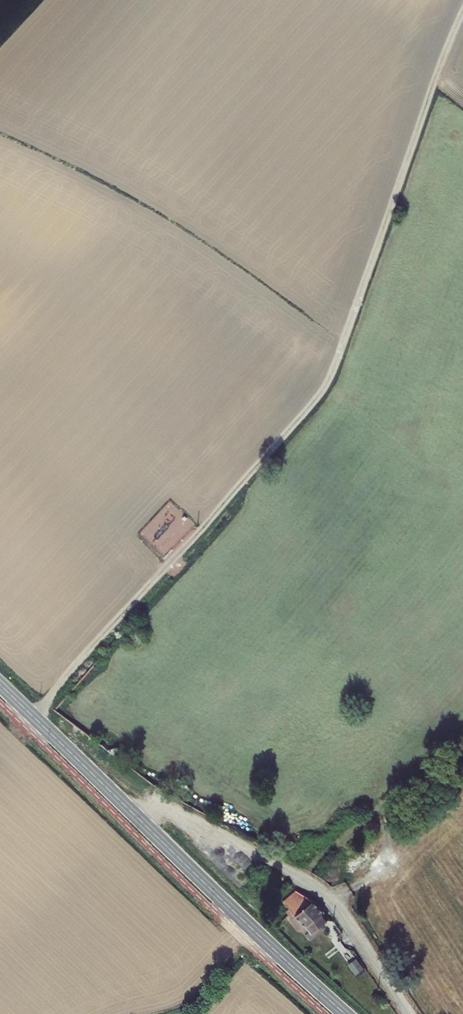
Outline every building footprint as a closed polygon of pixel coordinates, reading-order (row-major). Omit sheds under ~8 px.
[(303,897),(296,893),(284,904),(290,911),(300,902),(303,897)] [(300,902),(290,911),(308,932),(305,935),(310,940),(319,932),(320,921),(324,918),(321,914),(323,913),(312,901),(303,897),(300,902)]
